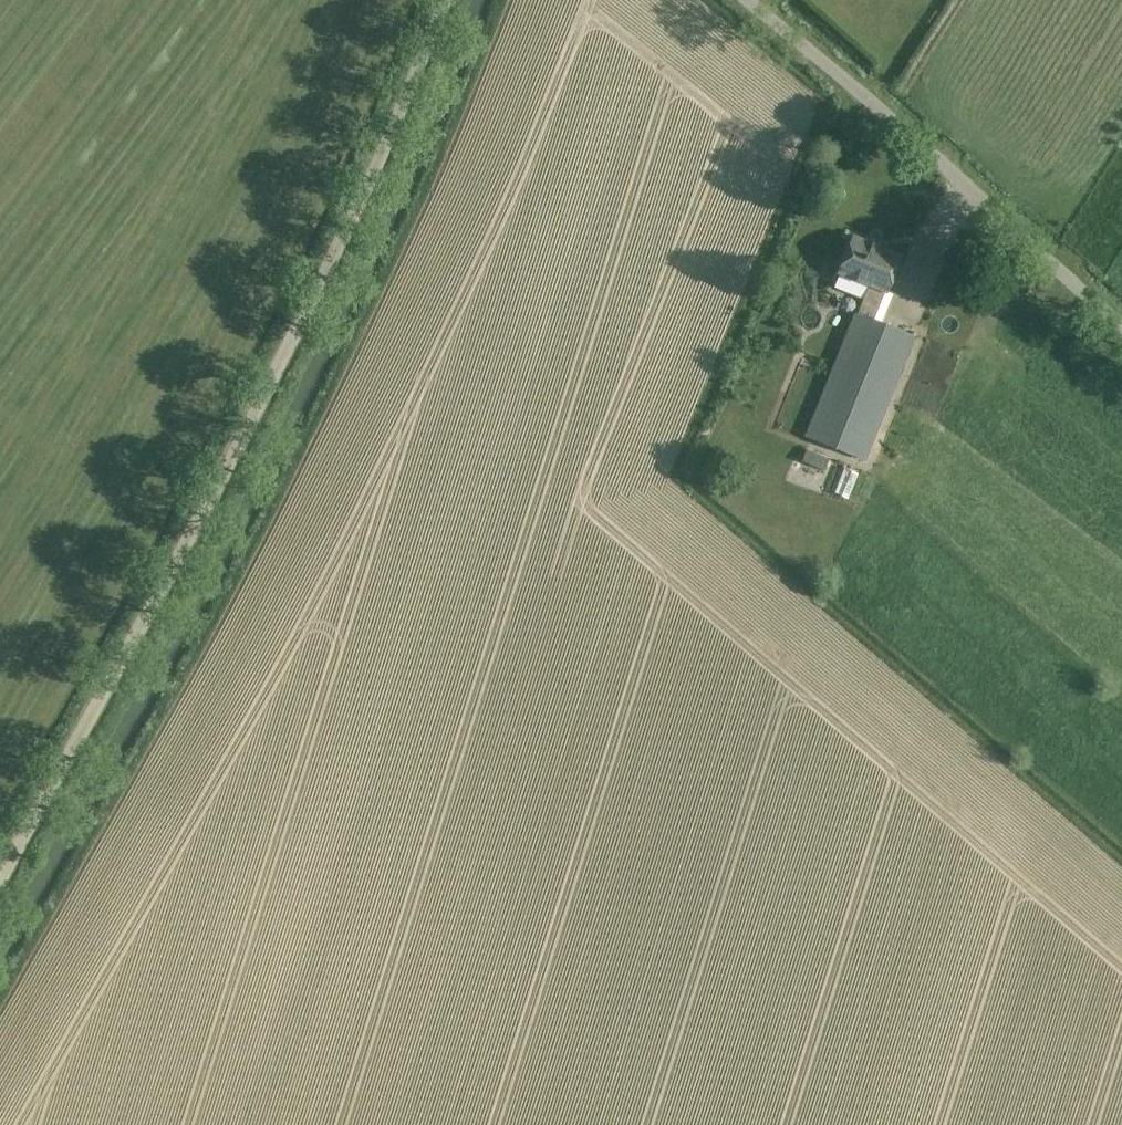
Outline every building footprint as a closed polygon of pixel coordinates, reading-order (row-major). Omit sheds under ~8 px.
[(900,257),(852,237),(838,273),(839,274),(833,287),(864,300),(858,315),(857,314),(807,438),(863,461),(913,337),(873,321),(884,292),(886,292),(900,257)] [(807,449),(802,462),(824,470),(829,458),(807,449)]
